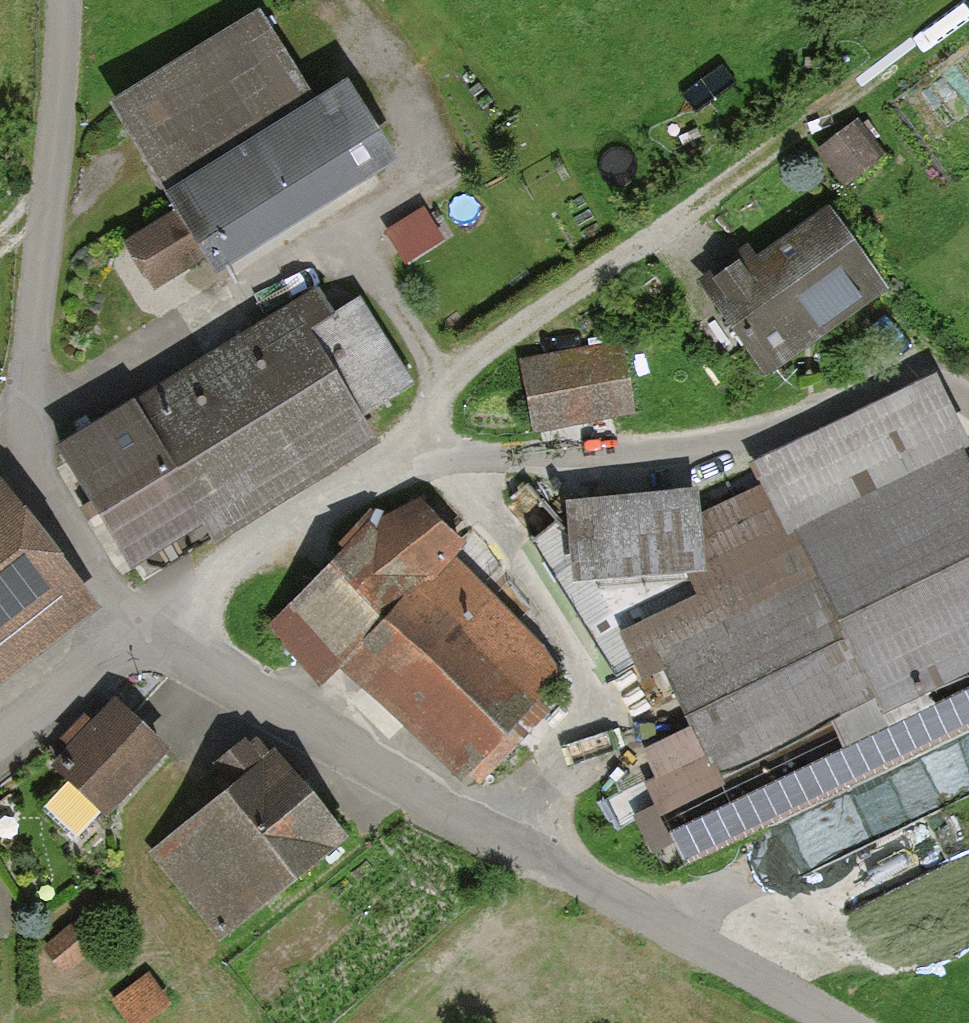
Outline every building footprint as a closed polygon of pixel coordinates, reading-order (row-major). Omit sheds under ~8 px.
[(271,14),(125,116),(186,203),(127,244),(164,297),(223,257),(236,276),(383,174),(271,14)] [(901,154),(873,120),(842,145),(869,179),(901,154)] [(392,222),(408,253),(446,233),(430,202),(392,222)] [(908,282),(850,204),(738,287),(796,365),(908,282)] [(385,412),(434,380),(364,273),(342,288),(332,273),(71,442),(153,567),(224,521),(238,541),(401,435),(385,412)] [(627,339),(536,356),(549,422),(640,405),(627,339)] [(951,377),(763,462),(771,489),(718,514),(717,486),(581,503),(586,586),(701,569),(713,594),(646,625),(699,718),(639,751),(676,823),(839,729),(856,756),(968,696),(968,411),(951,377)] [(0,454),(0,702),(120,613),(0,454)] [(412,476),(268,631),(331,690),(357,662),(481,778),(580,672),(457,558),(477,537),(412,476)] [(100,769),(89,782),(132,818),(192,747),(131,696),(82,754),(100,769)] [(369,849),(291,750),(159,853),(237,953),(369,849)] [(41,800),(79,838),(109,807),(71,769),(41,800)]
